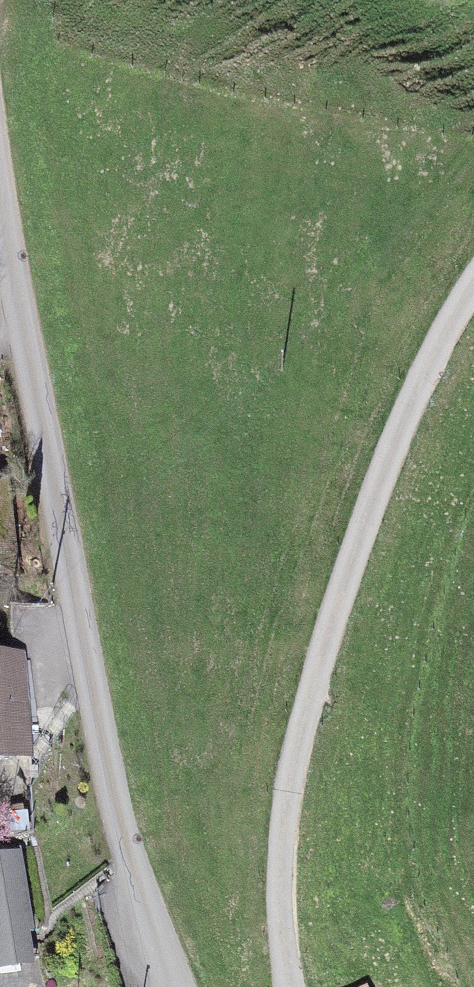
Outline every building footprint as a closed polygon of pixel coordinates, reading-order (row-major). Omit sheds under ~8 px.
[(18,751),(11,662),(22,661),(20,624),(0,626),(0,752),(18,751)] [(0,858),(0,961),(16,959),(11,932),(31,929),(20,855),(0,858)]
